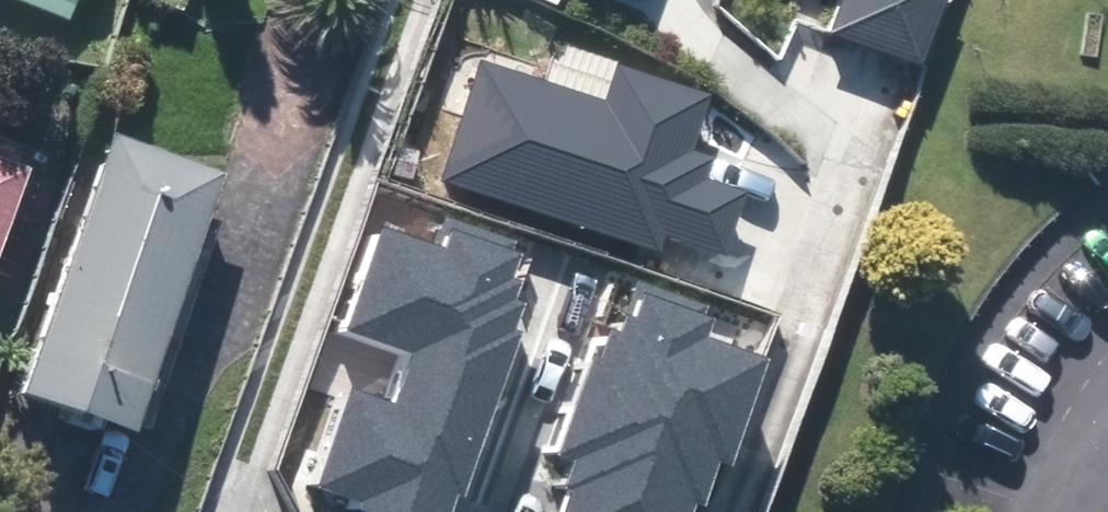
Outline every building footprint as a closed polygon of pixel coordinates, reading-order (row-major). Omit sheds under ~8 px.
[(828,31),(917,63),(940,0),(840,0),(828,31)] [(477,64),(438,182),(656,254),(663,233),(720,252),(739,194),(699,181),(706,159),(687,153),(704,99),(614,70),(602,105),(477,64)] [(151,458),(231,188),(104,151),(24,420),(151,458)] [(25,169),(0,160),(0,236),(25,169)] [(377,223),(338,330),(404,353),(503,388),(523,332),(517,329),(527,303),(516,299),(522,282),(512,279),(521,253),(514,251),(518,241),(445,215),(435,244),(377,223)] [(556,416),(718,467),(738,472),(774,356),(711,337),(717,317),(705,314),(708,306),(640,285),(624,334),(611,330),(609,337),(584,329),(556,416)] [(404,353),(386,408),(342,394),(313,486),(350,498),(347,509),(356,511),(454,511),(459,498),(465,500),(503,388),(404,353)] [(718,467),(556,416),(544,454),(570,463),(561,490),(570,493),(564,511),(692,511),(696,501),(706,505),(718,467)]
